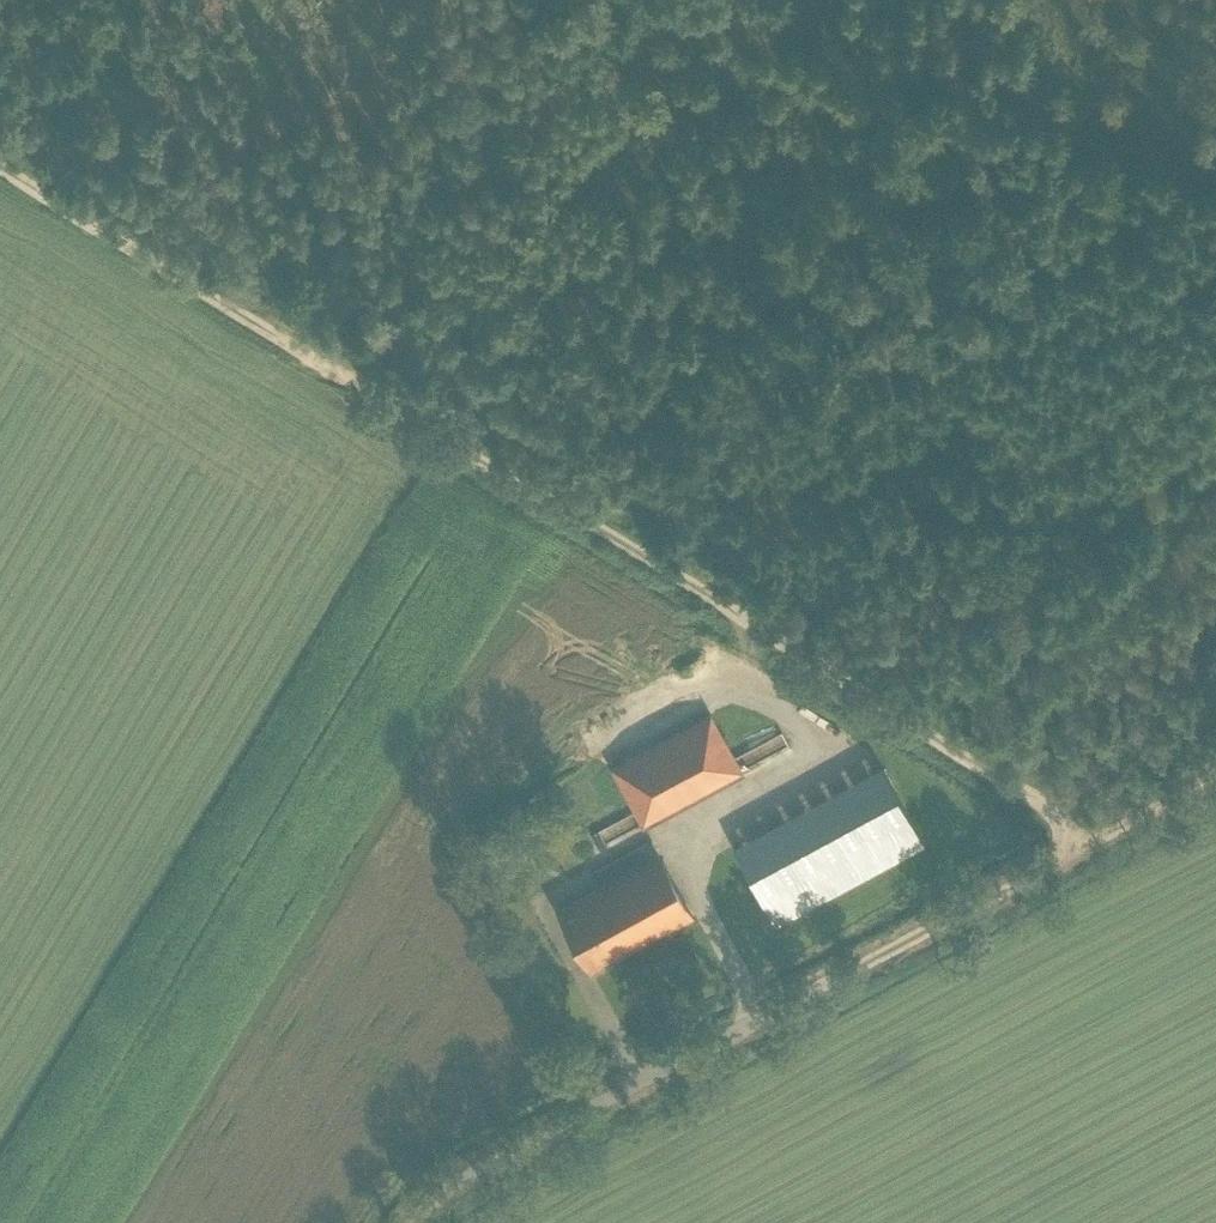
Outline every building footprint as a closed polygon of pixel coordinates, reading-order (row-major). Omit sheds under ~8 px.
[(710,715),(689,727),(611,770),(637,817),(736,763),(710,715)] [(880,766),(732,847),(774,924),(922,843),(880,766)] [(557,911),(578,951),(590,972),(692,917),(651,840),(588,874),(596,889),(557,911)]
